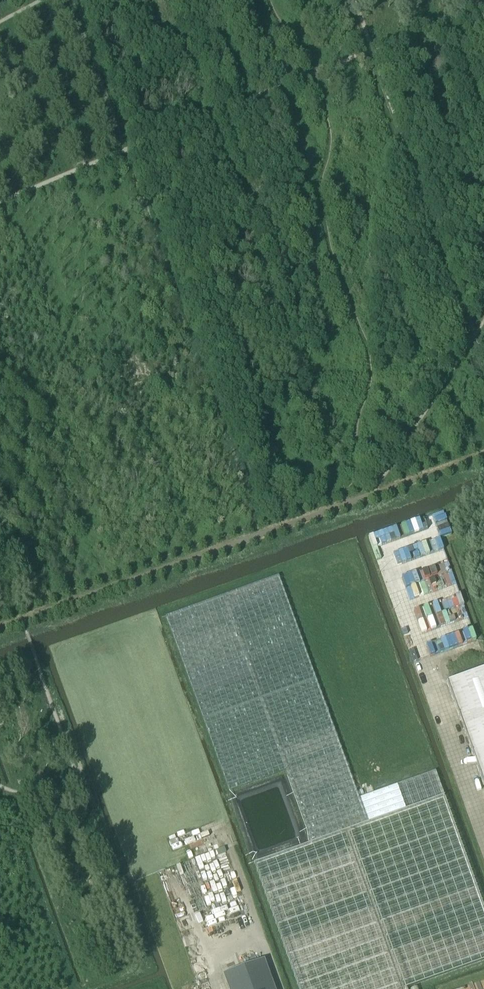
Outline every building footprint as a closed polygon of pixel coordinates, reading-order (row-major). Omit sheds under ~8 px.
[(299,988),(406,988),(405,988),(483,959),(483,911),(434,770),(359,798),(278,575),(165,616),(229,791),(285,771),(308,837),(309,844),(254,863),(299,988)] [(446,682),(483,785),(483,669),(446,682)] [(223,974),(228,988),(275,988),(264,959),(223,974)]
